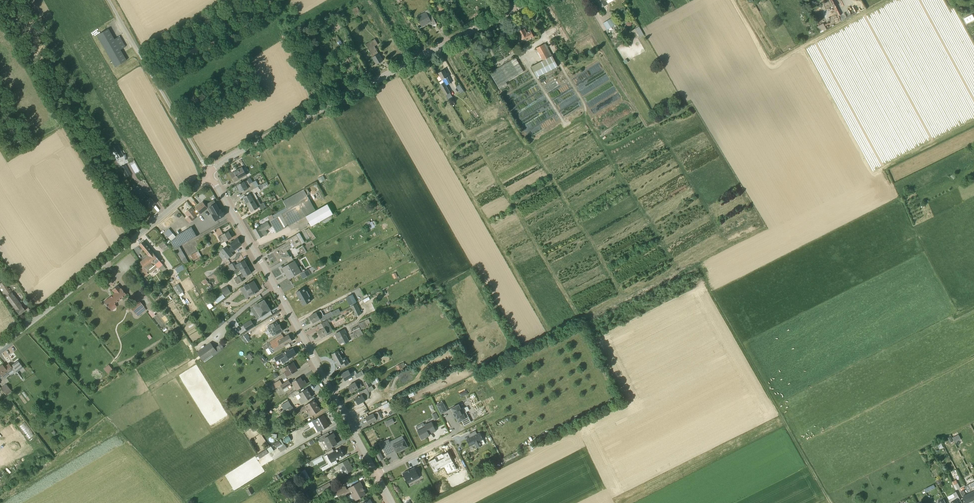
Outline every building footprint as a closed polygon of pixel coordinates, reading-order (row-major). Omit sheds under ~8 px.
[(352,9),(355,15),(360,13),(357,7),(352,9)] [(423,16),(418,19),(420,24),(422,23),(424,26),(428,24),(428,23),(431,21),(433,26),(436,24),(429,9),(425,11),(426,12),(422,14),(423,16)] [(964,19),(966,24),(973,20),(973,18),(972,14),(964,19)] [(328,24),(335,33),(342,26),(335,18),(328,24)] [(607,30),(615,25),(611,18),(603,23),(607,30)] [(820,33),(826,29),(823,23),(817,26),(820,33)] [(639,26),(639,27),(635,29),(640,37),(644,35),(639,26)] [(126,61),(126,60),(120,50),(125,47),(119,36),(114,39),(108,29),(97,35),(115,67),(126,61)] [(530,31),(526,33),(524,29),(518,32),(522,39),(525,38),(527,41),(534,37),(530,31)] [(383,61),(375,46),(378,44),(376,39),(372,41),(366,44),(376,64),(383,61)] [(340,40),(333,45),(337,53),(345,48),(340,40)] [(543,61),(552,56),(545,43),(536,48),(543,61)] [(552,56),(543,61),(531,67),(537,78),(558,67),(552,56)] [(347,57),(341,60),(344,65),(350,62),(347,57)] [(524,72),(515,58),(490,73),(500,90),(508,85),(506,82),(524,72)] [(438,73),(442,80),(444,83),(439,85),(447,99),(451,96),(446,85),(452,82),(449,76),(448,73),(446,74),(444,70),(438,73)] [(111,149),(117,160),(123,156),(117,145),(111,149)] [(235,182),(247,175),(242,168),(237,171),(232,174),(231,174),(235,182)] [(250,187),(251,190),(256,187),(253,182),(250,184),(248,180),(237,186),(241,192),(250,187)] [(258,186),(256,187),(251,190),(253,193),(251,194),(244,198),(248,205),(258,199),(255,193),(261,190),(258,186)] [(277,233),(306,216),(311,226),(333,214),(328,204),(316,211),(304,189),(283,201),(287,207),(273,216),(274,218),(270,220),(277,233)] [(150,208),(156,204),(150,197),(147,200),(142,193),(140,195),(150,208)] [(261,204),(258,199),(248,205),(252,212),(260,207),(261,210),(266,207),(264,203),(261,204)] [(199,205),(204,211),(208,208),(203,202),(199,205)] [(216,221),(219,219),(224,216),(221,210),(220,210),(216,203),(212,206),(210,207),(214,214),(212,215),(216,221)] [(199,205),(195,208),(200,215),(204,211),(199,205)] [(187,219),(190,223),(195,219),(194,217),(197,215),(193,210),(194,210),(192,208),(186,213),(188,215),(188,214),(190,217),(187,219)] [(374,221),(365,224),(367,230),(376,227),(374,221)] [(268,233),(266,230),(271,227),(268,222),(259,227),(258,225),(256,224),(255,225),(255,227),(256,229),(253,230),(258,239),(268,233)] [(175,249),(179,246),(197,236),(191,227),(178,234),(176,237),(169,229),(164,232),(171,241),(170,241),(175,249)] [(214,255),(221,250),(226,246),(227,245),(225,241),(232,238),(229,231),(218,237),(222,243),(221,244),(220,243),(216,246),(217,248),(213,251),(214,251),(212,252),(214,255)] [(299,233),(289,238),(285,241),(286,243),(275,249),(277,252),(274,253),(278,260),(280,259),(281,262),(291,257),(287,250),(292,247),(291,244),(292,244),(294,246),(295,248),(305,243),(299,233)] [(226,247),(226,246),(221,250),(228,259),(233,255),(231,253),(235,250),(239,247),(238,246),(241,245),(240,244),(241,244),(238,238),(230,244),(232,247),(229,249),(226,247)] [(150,258),(158,267),(159,268),(163,265),(160,260),(144,241),(140,245),(149,256),(147,257),(149,260),(150,258)] [(164,241),(159,245),(160,247),(162,249),(167,245),(164,241)] [(184,266),(189,263),(179,246),(175,249),(184,266)] [(194,261),(202,256),(199,251),(191,255),(194,261)] [(151,273),(158,267),(150,258),(149,260),(147,257),(141,262),(144,267),(139,269),(145,277),(149,274),(146,272),(148,270),(151,273)] [(200,257),(195,261),(199,266),(204,262),(200,257)] [(235,273),(241,270),(248,266),(244,260),(237,264),(236,265),(234,262),(228,265),(232,271),(234,270),(235,273)] [(289,279),(301,272),(295,261),(282,268),(283,268),(287,274),(286,275),(289,279)] [(251,273),(248,266),(241,270),(243,274),(234,278),(237,284),(244,280),(243,278),(244,277),(251,273)] [(309,269),(300,273),(303,278),(312,274),(310,272),(315,269),(313,266),(309,269)] [(25,310),(20,303),(19,304),(13,297),(14,296),(11,292),(10,293),(3,281),(0,283),(0,288),(6,297),(16,310),(19,315),(25,310)] [(259,291),(254,281),(241,288),(246,298),(259,291)] [(183,292),(178,284),(173,287),(178,295),(183,292)] [(109,309),(126,295),(121,288),(120,289),(118,286),(112,290),(115,294),(104,302),(109,309)] [(227,286),(222,289),(225,295),(230,292),(227,286)] [(304,286),(296,290),(300,296),(299,297),(302,303),(303,303),(306,309),(314,304),(310,297),(312,297),(309,292),(308,292),(304,286)] [(353,294),(346,298),(350,306),(357,302),(353,294)] [(271,310),(264,300),(254,306),(260,317),(271,310)] [(132,310),(135,314),(144,307),(141,302),(132,310)] [(356,316),(362,314),(356,303),(351,306),(356,316)] [(144,307),(135,314),(138,317),(147,310),(144,307)] [(328,313),(324,315),(321,310),(317,313),(316,312),(310,316),(313,323),(324,317),(325,320),(330,317),(328,313)] [(247,330),(254,326),(251,320),(244,325),(247,330)] [(328,335),(331,333),(334,332),(327,320),(319,325),(321,329),(318,331),(321,337),(327,333),(328,335)] [(268,326),(270,330),(273,329),(276,334),(283,330),(283,329),(282,327),(281,327),(280,324),(278,325),(276,322),(268,326)] [(363,334),(359,325),(351,329),(353,333),(349,335),(352,340),(363,334)] [(344,329),(335,334),(340,343),(344,342),(345,343),(349,341),(345,334),(347,333),(344,329)] [(265,349),(266,349),(284,337),(283,335),(263,346),(265,349)] [(289,335),(286,336),(284,337),(266,349),(269,354),(275,351),(292,341),(289,335)] [(197,352),(203,361),(217,351),(211,342),(197,352)] [(13,345),(5,350),(8,355),(17,349),(13,345)] [(285,352),(283,353),(275,358),(276,361),(287,355),(289,358),(296,354),(293,348),(289,350),(285,352)] [(346,357),(343,359),(338,351),(332,354),(333,355),(332,356),(338,366),(341,364),(343,367),(349,363),(346,357)] [(251,352),(246,356),(249,360),(250,359),(251,361),(254,358),(252,357),(254,355),(251,352)] [(6,365),(10,371),(12,369),(15,373),(23,367),(18,360),(12,365),(11,366),(9,364),(6,365)] [(283,369),(287,376),(294,372),(294,371),(297,369),(295,366),(293,363),(283,369)] [(8,372),(10,371),(6,365),(4,367),(2,365),(0,366),(0,378),(8,372)] [(111,372),(110,371),(113,369),(109,366),(107,368),(106,367),(103,369),(108,375),(111,372)] [(362,371),(357,374),(355,371),(353,372),(352,369),(349,370),(342,374),(345,380),(352,377),(352,376),(355,375),(357,378),(364,374),(362,371)] [(297,389),(298,389),(307,384),(304,380),(302,381),(300,378),(293,382),(297,389)] [(368,379),(363,382),(366,388),(372,385),(368,379)] [(280,385),(282,384),(280,380),(268,387),(270,391),(280,385)] [(288,380),(282,384),(280,385),(283,390),(287,387),(291,384),(288,380)] [(359,389),(363,386),(361,383),(357,385),(355,382),(348,386),(352,392),(359,389)] [(11,390),(6,384),(1,388),(6,394),(11,390)] [(366,388),(359,392),(360,395),(355,398),(358,404),(365,400),(366,400),(367,399),(368,398),(368,397),(369,397),(369,396),(369,395),(369,394),(369,393),(369,392),(375,389),(372,385),(366,388)] [(299,399),(302,403),(312,397),(307,389),(299,394),(302,398),(299,399)] [(308,409),(312,416),(321,410),(317,405),(316,406),(313,400),(299,409),(302,412),(308,409)] [(441,414),(447,411),(442,402),(437,405),(441,414)] [(470,422),(467,416),(464,417),(463,414),(465,413),(463,408),(460,409),(458,405),(451,408),(454,413),(453,414),(455,417),(456,417),(458,422),(462,420),(464,425),(470,422)] [(292,406),(285,411),(288,416),(296,411),(292,406)] [(40,415),(42,413),(38,408),(36,410),(36,409),(31,412),(36,418),(40,415)] [(369,423),(379,418),(383,416),(380,410),(366,418),(369,423)] [(324,415),(313,421),(319,432),(329,426),(325,420),(326,420),(324,415)] [(392,418),(385,422),(387,426),(395,423),(392,418)] [(422,439),(430,435),(430,434),(436,431),(432,422),(427,424),(424,425),(425,427),(418,431),(422,439)] [(483,439),(480,433),(477,434),(475,431),(470,434),(472,437),(466,439),(470,446),(475,444),(477,448),(482,445),(480,441),(483,439)] [(324,440),(329,448),(337,444),(334,437),(335,436),(334,433),(330,435),(328,433),(318,438),(320,442),(324,440)] [(394,448),(396,452),(408,447),(404,439),(392,446),(388,439),(381,443),(385,453),(394,448)] [(345,455),(343,453),(344,453),(342,450),(340,448),(334,451),(333,449),(327,452),(328,454),(327,455),(331,463),(345,455)] [(260,459),(268,452),(266,449),(257,455),(260,459)] [(435,457),(435,459),(433,460),(433,459),(429,461),(432,468),(434,472),(438,470),(438,469),(444,466),(448,474),(457,469),(448,452),(443,454),(442,453),(435,457)] [(348,459),(339,464),(334,467),(335,467),(336,470),(336,471),(340,469),(343,475),(352,470),(349,464),(350,463),(348,459)] [(330,463),(321,468),(323,471),(332,466),(330,463)] [(420,477),(415,467),(410,469),(407,471),(403,473),(407,481),(413,478),(414,480),(420,477)] [(318,493),(332,486),(329,482),(316,489),(318,493)] [(351,502),(355,501),(360,498),(361,498),(361,497),(366,495),(363,490),(365,490),(360,482),(349,488),(350,488),(347,490),(345,486),(336,491),(338,496),(344,493),(345,494),(351,491),(353,494),(347,496),(351,502)] [(969,493),(973,500),(973,482),(965,486),(969,493)] [(969,493),(966,495),(964,490),(961,492),(963,496),(966,502),(967,502),(973,500),(969,493)] [(957,500),(960,499),(956,492),(953,493),(955,497),(949,500),(950,502),(958,502),(957,500)]
